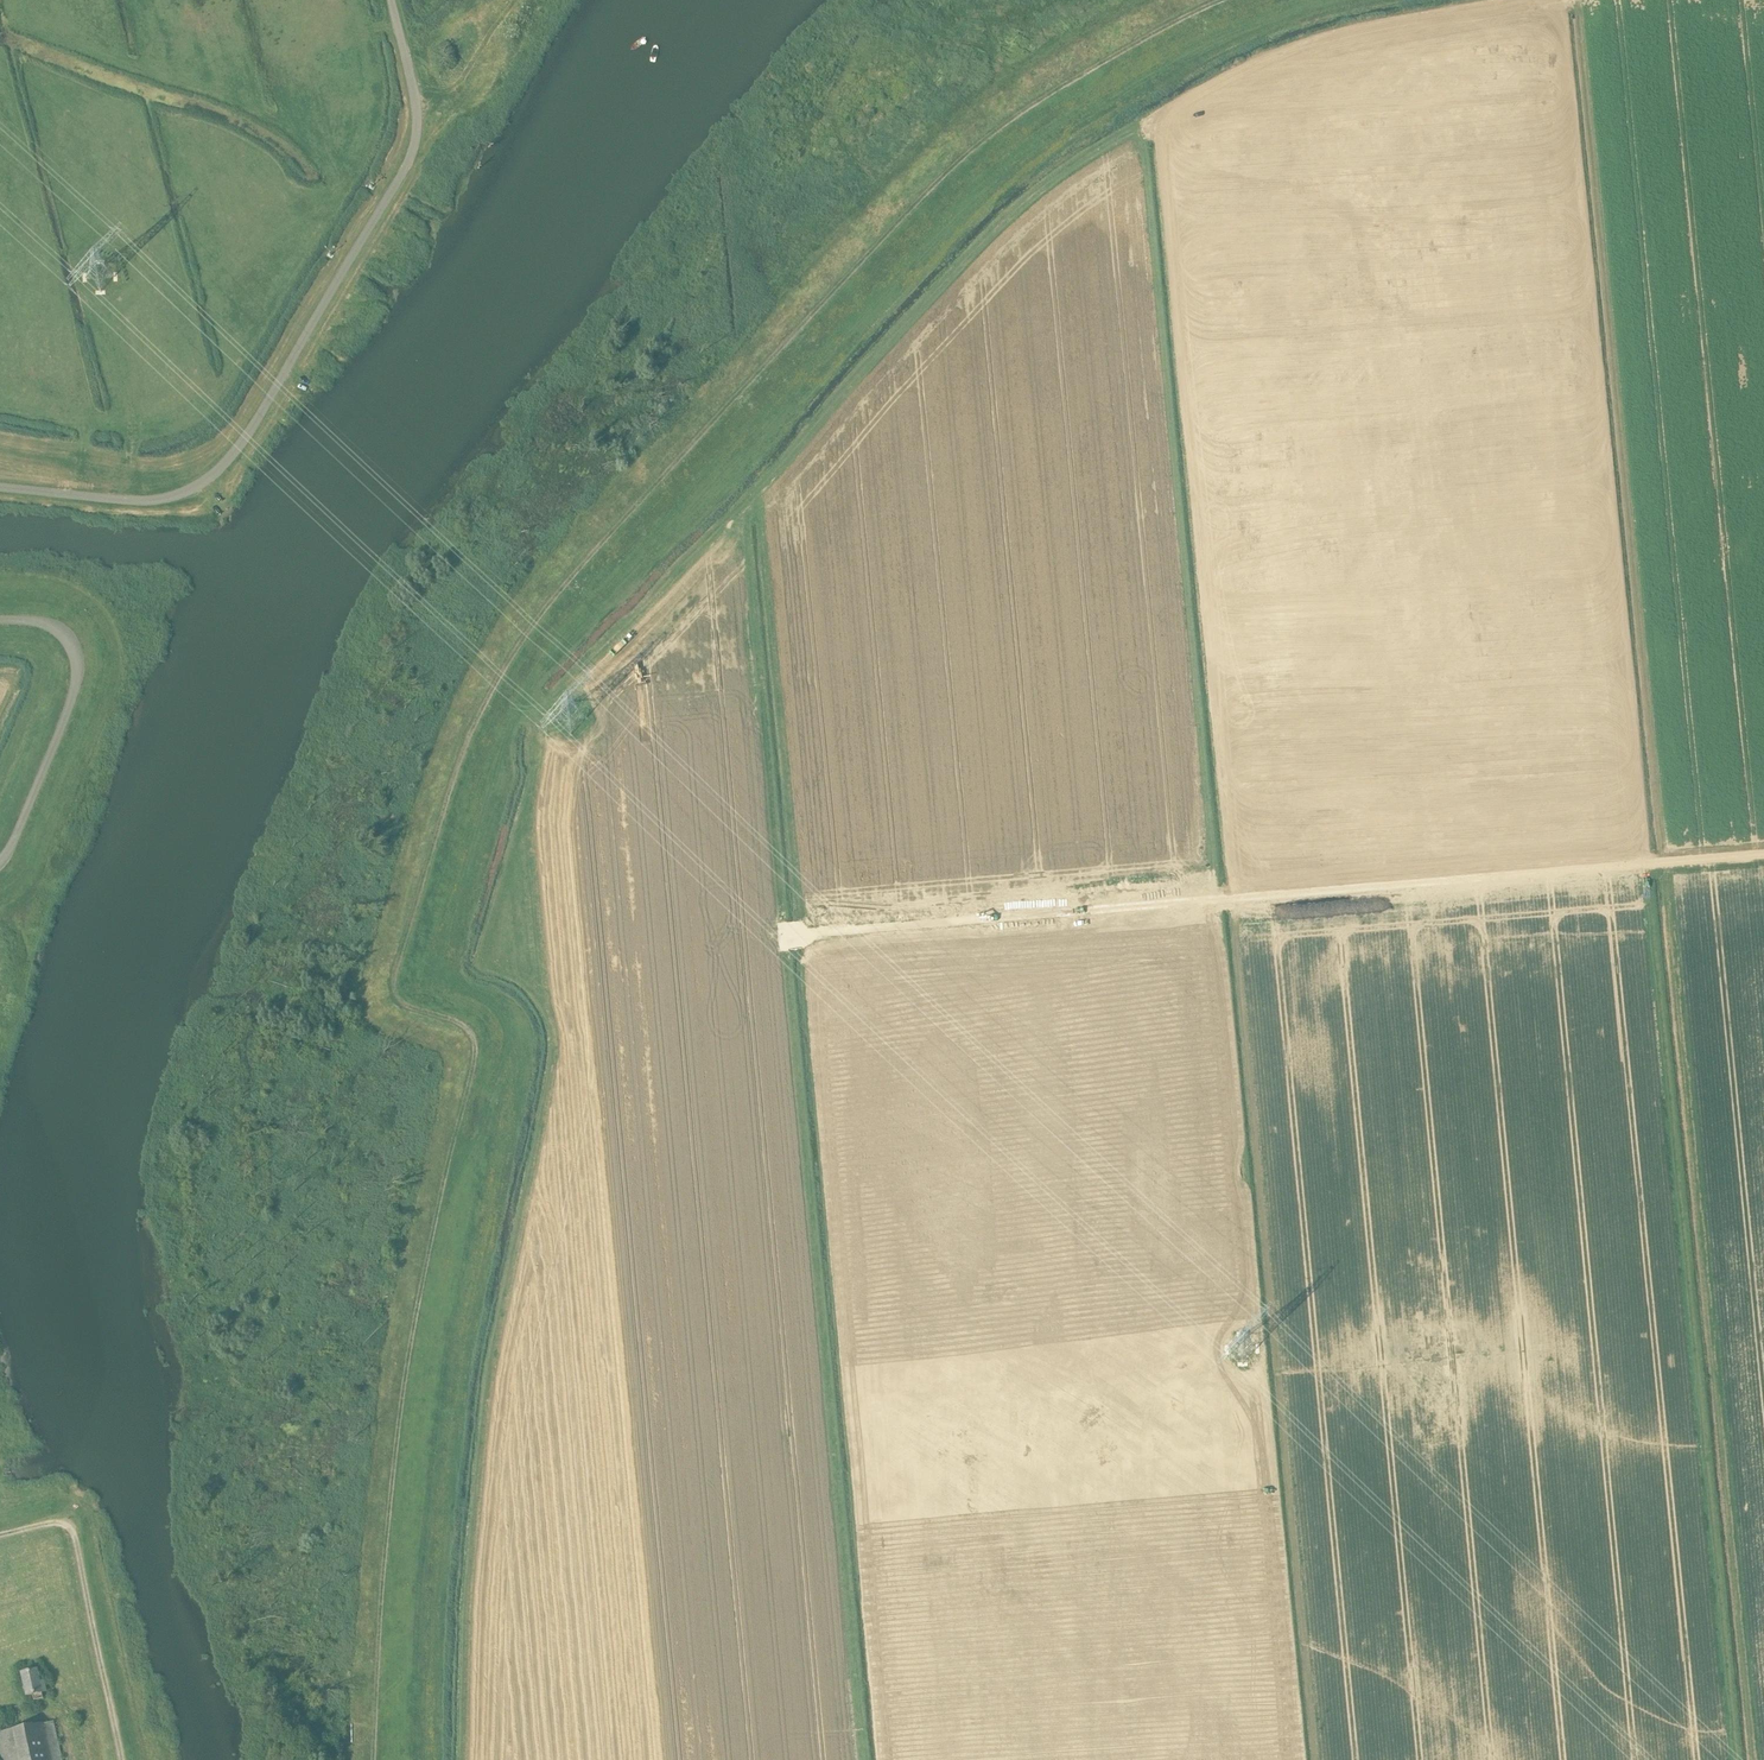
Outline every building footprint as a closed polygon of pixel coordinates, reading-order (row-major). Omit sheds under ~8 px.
[(43,1698),(42,1692),(46,1692),(43,1682),(40,1683),(37,1670),(22,1673),(27,1696),(33,1695),(34,1700),(43,1698)] [(0,1733),(0,1746),(3,1759),(62,1759),(54,1721),(0,1733)]
